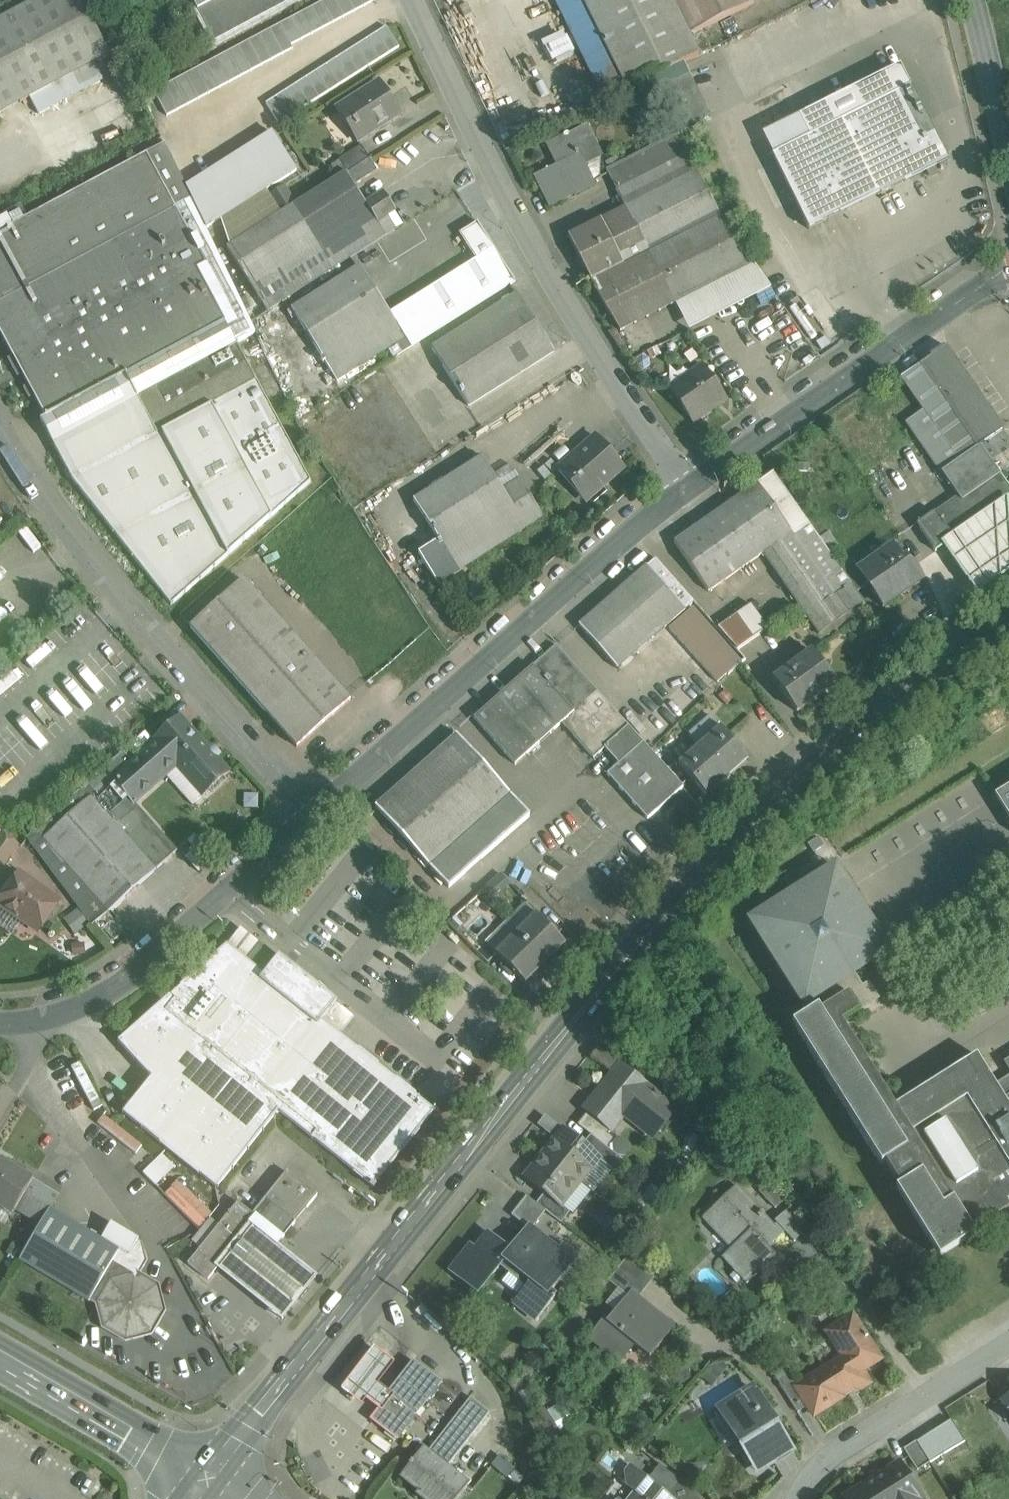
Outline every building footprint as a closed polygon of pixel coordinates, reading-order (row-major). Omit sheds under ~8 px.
[(0,21),(0,114),(31,97),(95,63),(110,55),(80,0),(40,0),(0,21)] [(155,93),(168,117),(292,49),(291,47),(374,1),(374,0),(326,0),(155,93)] [(215,43),(295,0),(193,0),(215,43)] [(583,0),(556,0),(606,101),(628,90),(583,0)] [(673,0),(583,0),(628,90),(685,62),(700,55),(690,34),(673,0)] [(690,34),(755,2),(754,0),(673,0),(690,34)] [(386,26),(265,104),(279,125),(399,48),(386,26)] [(685,62),(652,79),(657,90),(690,74),(685,62)] [(31,97),(40,114),(104,80),(95,63),(31,97)] [(902,68),(763,136),(810,230),(927,171),(929,176),(938,172),(936,167),(948,161),(902,68)] [(690,74),(657,90),(678,132),(711,115),(690,74)] [(381,85),(339,110),(357,141),(399,115),(381,85)] [(120,93),(108,99),(126,134),(137,128),(120,93)] [(593,181),(600,179),(600,158),(602,157),(588,125),(566,136),(576,156),(580,154),(593,181)] [(272,133),(187,187),(207,229),(297,172),(272,133)] [(679,135),(607,172),(616,190),(689,154),(679,135)] [(566,136),(547,145),(557,165),(534,177),(549,208),(574,196),(575,198),(596,187),(593,181),(580,154),(576,156),(566,136)] [(165,144),(140,158),(0,233),(0,332),(46,418),(41,420),(73,482),(171,606),(311,482),(257,382),(237,343),(255,333),(165,144)] [(363,145),(341,160),(349,172),(349,173),(371,159),(363,145)] [(689,154),(616,190),(625,208),(626,208),(698,173),(689,154)] [(371,159),(349,173),(349,172),(348,173),(356,186),(379,171),(371,159)] [(284,213),(228,249),(258,297),(323,255),(315,242),(369,208),(368,206),(356,186),(348,173),(294,206),(284,213)] [(698,173),(626,208),(648,253),(720,216),(698,173)] [(286,193),(275,200),(284,213),(294,206),(286,193)] [(369,208),(315,242),(323,255),(258,297),(267,311),(396,230),(388,216),(394,212),(384,196),(368,206),(369,208)] [(625,208),(568,237),(591,282),(648,253),(626,208),(625,208)] [(0,221),(0,232),(24,219),(20,211),(0,221)] [(720,216),(648,253),(675,305),(754,264),(720,216)] [(360,268),(293,310),(324,360),(322,361),(324,365),(326,363),(338,382),(405,340),(410,348),(513,283),(477,226),(462,236),(478,261),(416,300),(421,307),(395,323),(360,268)] [(648,253),(591,282),(602,303),(621,332),(675,305),(648,253)] [(518,295),(432,350),(469,407),(555,352),(518,295)] [(254,343),(252,342),(249,343),(248,344),(246,346),(245,348),(245,349),(245,351),(246,353),(247,355),(249,356),(251,356),(254,356),(256,355),(257,353),(258,351),(258,349),(258,347),(257,346),(256,344),(254,343)] [(947,346),(920,365),(903,377),(925,410),(960,460),(980,446),(981,448),(995,468),(1008,458),(1008,436),(947,346)] [(264,363),(262,363),(260,364),(259,365),(258,366),(257,368),(257,370),(257,372),(258,374),(260,376),(261,377),(264,377),(266,377),(268,376),(269,375),(270,373),(271,370),(270,368),(270,366),(268,364),(266,363),(264,363)] [(703,367),(668,390),(691,424),(726,401),(703,367)] [(276,381),(275,380),(272,380),(270,380),(268,381),(267,382),(266,383),(265,387),(266,389),(266,391),(268,392),(269,393),(271,394),(273,394),(274,393),(276,393),(278,391),(279,388),(279,386),(279,384),(278,383),(277,381),(276,381)] [(960,460),(925,410),(908,422),(942,473),(960,460)] [(593,437),(557,469),(573,487),(577,483),(591,499),(623,471),(593,437)] [(917,524),(936,551),(943,547),(1008,506),(1008,487),(995,468),(981,448),(980,446),(960,460),(942,473),(959,496),(917,524)] [(520,482),(504,492),(483,459),(415,502),(441,542),(420,555),(439,586),(544,520),(520,482)] [(774,473),(674,544),(708,592),(762,554),(808,522),(774,473)] [(943,547),(977,595),(1008,572),(1008,526),(1008,506),(943,547)] [(819,538),(808,522),(762,554),(819,635),(864,603),(856,592),(840,568),(828,552),(819,538)] [(837,546),(827,533),(819,538),(828,552),(837,546)] [(898,562),(889,549),(860,569),(858,570),(868,584),(872,590),(871,591),(882,607),(920,580),(904,557),(898,562)] [(656,558),(580,626),(618,669),(685,610),(695,602),(656,558)] [(860,569),(853,559),(840,568),(856,592),(868,584),(858,570),(860,569)] [(352,703),(245,581),(192,627),(299,750),(352,703)] [(708,617),(695,602),(685,610),(699,626),(708,617)] [(750,606),(718,628),(737,650),(767,629),(750,606)] [(557,645),(475,718),(516,765),(562,723),(594,759),(605,749),(630,727),(557,645)] [(825,668),(812,651),(774,679),(797,712),(831,688),(819,672),(825,668)] [(181,717),(159,736),(168,746),(190,727),(181,717)] [(230,772),(190,727),(168,746),(177,757),(172,762),(173,763),(203,796),(230,772)] [(630,727),(605,749),(619,765),(644,743),(630,727)] [(721,727),(700,746),(725,774),(746,755),(721,727)] [(457,734),(376,806),(429,866),(510,795),(457,734)] [(159,736),(154,741),(155,741),(132,762),(112,779),(134,804),(169,773),(165,769),(173,763),(172,762),(177,757),(168,746),(159,736)] [(619,765),(608,775),(648,820),(683,788),(644,743),(619,765)] [(725,774),(700,746),(679,764),(704,792),(725,774)] [(123,752),(104,770),(112,779),(132,762),(123,752)] [(104,770),(37,830),(44,839),(109,912),(156,871),(155,871),(177,852),(134,804),(112,779),(104,770)] [(995,796),(1008,819),(1008,787),(995,796)] [(510,795),(429,866),(449,889),(530,817),(510,795)] [(109,912),(44,839),(37,830),(27,838),(92,926),(109,912)] [(1,833),(0,834),(0,863),(4,867),(19,845),(1,833)] [(996,1085),(977,1055),(895,1107),(842,1023),(859,1013),(858,1011),(871,1003),(852,973),(886,952),(835,870),(754,922),(805,1003),(812,998),(818,1008),(793,1024),(881,1165),(886,1162),(901,1186),(896,1189),(940,1258),(976,1236),(973,1231),(1008,1209),(1008,1205),(1007,1202),(1008,1201),(1008,1077),(996,1085)] [(488,885),(498,897),(505,891),(518,907),(526,901),(503,873),(488,885)] [(19,875),(0,902),(0,905),(38,932),(48,917),(53,919),(60,909),(56,905),(59,902),(19,875)] [(566,945),(537,915),(496,954),(526,984),(566,945)] [(265,973),(226,943),(117,1041),(150,1080),(123,1115),(219,1191),(280,1115),(375,1190),(437,1111),(322,1020),(336,1002),(279,956),(265,973)] [(607,1040),(593,1057),(612,1073),(626,1055),(607,1040)] [(618,1069),(585,1110),(588,1112),(611,1131),(625,1113),(652,1135),(651,1136),(653,1138),(676,1110),(660,1097),(661,1096),(655,1091),(654,1093),(639,1080),(636,1083),(618,1069)] [(611,1131),(588,1112),(578,1124),(591,1135),(609,1149),(616,1140),(608,1134),(611,1131)] [(583,1145),(564,1130),(545,1154),(579,1182),(598,1158),(599,1157),(583,1145)] [(609,1149),(591,1135),(583,1145),(599,1157),(598,1158),(611,1168),(619,1157),(609,1149)] [(162,1152),(144,1171),(158,1184),(176,1165),(162,1152)] [(579,1182),(545,1154),(526,1178),(545,1194),(560,1206),(561,1205),(579,1182)] [(0,1159),(0,1202),(15,1211),(15,1210),(33,1181),(33,1180),(34,1179),(0,1159)] [(291,1174),(285,1175),(264,1201),(295,1226),(310,1207),(309,1206),(317,1196),(291,1174)] [(199,1227),(213,1213),(179,1178),(165,1193),(199,1227)] [(59,1196),(33,1181),(15,1210),(41,1224),(50,1209),(51,1210),(59,1196)] [(761,1213),(736,1187),(721,1202),(728,1209),(710,1226),(732,1250),(723,1258),(747,1284),(774,1258),(767,1249),(784,1232),(777,1225),(774,1227),(763,1215),(764,1214),(762,1212),(761,1213)] [(560,1206),(545,1194),(537,1204),(546,1211),(561,1224),(570,1212),(561,1205),(560,1206)] [(537,1204),(527,1196),(512,1216),(528,1229),(529,1227),(531,1229),(546,1211),(537,1204)] [(264,1201),(263,1200),(252,1213),(259,1219),(258,1221),(283,1241),(295,1226),(264,1201)] [(201,1249),(188,1264),(208,1280),(216,1270),(226,1259),(227,1260),(255,1226),(258,1221),(259,1219),(252,1213),(238,1202),(220,1226),(201,1249)] [(809,1229),(790,1208),(775,1222),(784,1232),(794,1243),(809,1229)] [(51,1210),(50,1209),(41,1224),(19,1261),(89,1302),(92,1298),(120,1250),(101,1240),(51,1210)] [(220,1226),(211,1218),(192,1242),(201,1249),(220,1226)] [(499,1219),(492,1227),(507,1240),(515,1231),(499,1219)] [(139,1239),(111,1223),(101,1240),(120,1250),(129,1256),(136,1244),(139,1239)] [(226,1259),(216,1270),(281,1324),(319,1278),(255,1226),(227,1260),(226,1259)] [(510,1251),(489,1234),(471,1256),(467,1253),(451,1273),(478,1294),(504,1261),(531,1283),(517,1301),(538,1318),(554,1297),(550,1294),(578,1259),(563,1247),(559,1252),(531,1229),(529,1227),(528,1229),(510,1251)] [(129,1256),(120,1250),(92,1298),(99,1302),(105,1326),(126,1338),(150,1332),(162,1311),(156,1287),(136,1275),(143,1262),(139,1246),(136,1244),(129,1256)] [(628,1257),(608,1282),(627,1297),(630,1294),(638,1300),(655,1278),(628,1257)] [(627,1297),(608,1322),(604,1319),(590,1337),(615,1357),(628,1341),(649,1358),(650,1359),(674,1329),(673,1328),(638,1300),(630,1294),(627,1297)] [(797,1385),(796,1385),(809,1406),(815,1416),(843,1399),(839,1393),(864,1377),(861,1372),(881,1359),(867,1338),(868,1338),(866,1335),(866,1336),(853,1315),(834,1327),(836,1330),(837,1330),(851,1352),(824,1369),(824,1368),(797,1385)] [(374,1346),(341,1389),(361,1405),(365,1400),(379,1410),(389,1397),(387,1395),(389,1393),(377,1383),(394,1362),(374,1346)] [(441,1383),(413,1362),(399,1380),(427,1401),(441,1383)] [(389,1393),(387,1395),(389,1397),(379,1410),(372,1420),(397,1440),(427,1401),(399,1380),(389,1393)] [(796,1385),(797,1385),(794,1380),(782,1387),(798,1413),(809,1406),(796,1385)] [(756,1391),(724,1411),(743,1441),(739,1444),(750,1461),(755,1458),(761,1468),(792,1449),(775,1421),(773,1422),(764,1408),(766,1407),(756,1391)] [(1000,1402),(1008,1417),(1008,1396),(1000,1402)] [(470,1399),(428,1453),(447,1467),(489,1413),(470,1399)] [(562,1403),(529,1425),(543,1446),(576,1425),(562,1403)] [(707,1423),(724,1448),(734,1442),(717,1416),(707,1423)] [(951,1419),(931,1432),(945,1453),(965,1442),(951,1419)] [(931,1432),(916,1441),(930,1462),(929,1463),(945,1453),(931,1432)] [(916,1441),(904,1449),(917,1470),(929,1463),(930,1462),(916,1441)] [(418,1466),(412,1461),(409,1465),(410,1466),(402,1477),(420,1491),(418,1494),(424,1498),(445,1498),(450,1493),(457,1498),(469,1484),(447,1467),(428,1453),(418,1466)] [(844,1498),(845,1498),(919,1498),(921,1498),(899,1463),(844,1498)] [(630,1467),(626,1472),(627,1487),(635,1494),(630,1498),(670,1498),(665,1495),(677,1479),(660,1465),(648,1481),(630,1467)] [(677,1479),(665,1495),(670,1498),(702,1498),(677,1479)]
